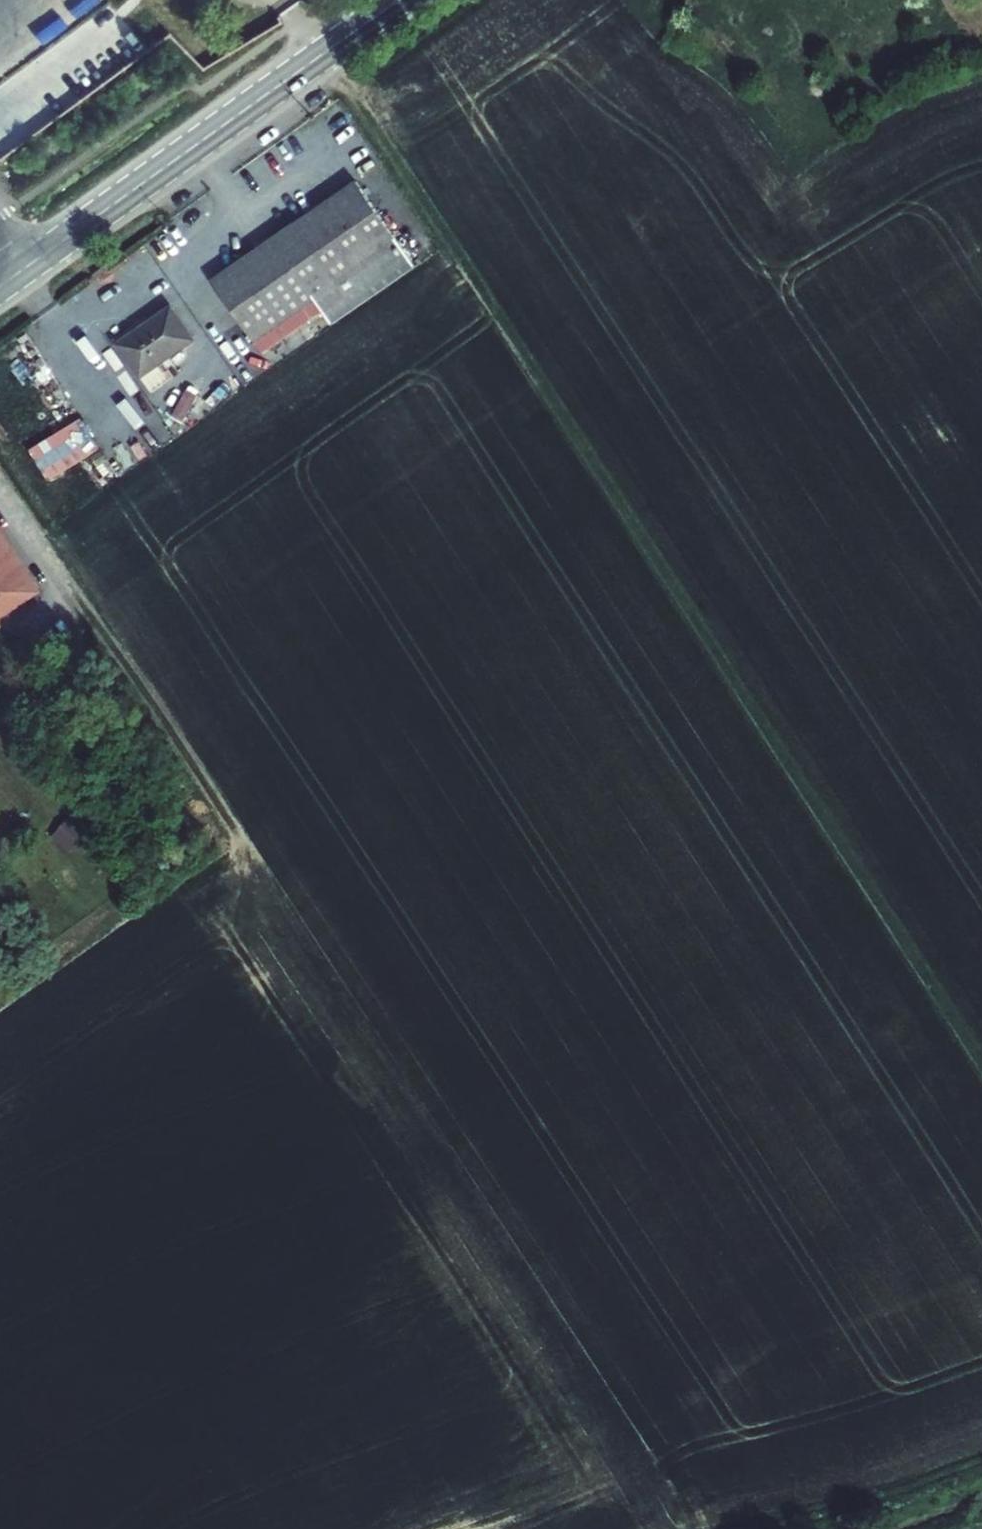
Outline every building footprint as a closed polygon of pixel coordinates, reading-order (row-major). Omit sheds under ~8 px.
[(322,320),(405,261),(374,218),(342,175),(199,278),(243,338),(304,294),(322,320)] [(159,307),(107,344),(130,376),(182,340),(159,307)] [(29,578),(0,538),(0,599),(29,578)]
